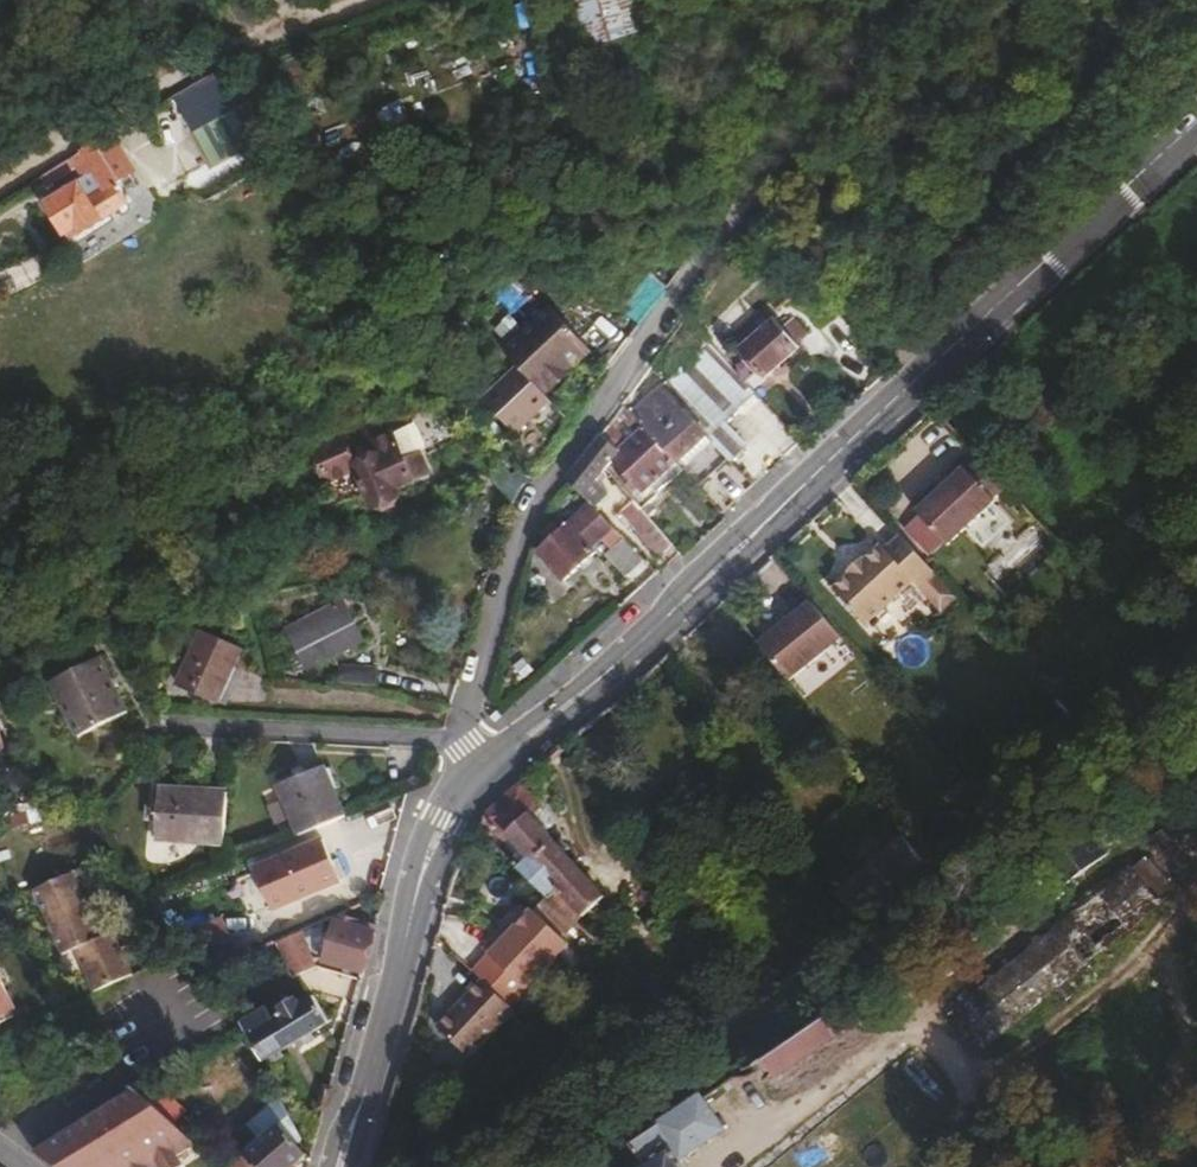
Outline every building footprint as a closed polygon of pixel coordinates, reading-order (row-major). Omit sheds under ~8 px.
[(584,45),(647,28),(639,0),(572,0),(584,45)] [(176,93),(206,168),(268,143),(237,68),(176,93)] [(136,171),(114,134),(66,164),(71,171),(80,166),(86,176),(95,171),(105,187),(106,188),(119,181),(136,171)] [(106,188),(105,187),(91,197),(105,216),(130,198),(119,181),(106,188)] [(86,230),(105,216),(91,197),(80,182),(50,202),(72,232),(82,224),(86,230)] [(594,344),(557,304),(472,378),(519,430),(555,399),(546,388),(594,344)] [(783,322),(801,341),(811,332),(794,313),(783,322)] [(803,343),(801,341),(783,322),(777,316),(763,329),(757,322),(746,331),(752,338),(743,346),(768,374),(803,343)] [(729,415),(758,390),(715,343),(635,415),(646,426),(679,461),(710,433),(719,443),(733,458),(751,440),(729,415)] [(635,415),(627,406),(610,430),(616,436),(627,422),(638,434),(646,426),(635,415)] [(420,423),(397,434),(377,443),(353,455),(377,507),(381,505),(386,510),(400,504),(400,500),(401,497),(403,495),(400,486),(433,470),(424,451),(432,447),(420,423)] [(377,443),(397,434),(394,426),(373,435),(377,443)] [(647,491),(657,482),(679,461),(646,426),(638,434),(626,445),(622,450),(616,458),(647,491)] [(616,436),(610,430),(606,436),(622,450),(626,445),(616,436)] [(679,461),(688,471),(719,443),(710,433),(679,461)] [(622,450),(606,436),(574,481),(597,506),(616,487),(604,474),(608,467),(616,458),(622,450)] [(994,498),(1007,487),(981,457),(967,469),(965,467),(948,482),(950,485),(942,492),(940,490),(917,510),(947,544),(996,501),(994,498)] [(665,492),(688,471),(679,461),(657,482),(665,492)] [(517,500),(526,483),(507,464),(494,475),(517,500)] [(936,486),(940,490),(942,492),(950,485),(948,482),(944,478),(936,486)] [(661,552),(674,539),(636,498),(625,507),(639,524),(638,525),(661,552)] [(620,529),(597,506),(568,528),(563,521),(551,530),(557,538),(544,548),(567,578),(602,551),(598,546),(606,540),(620,529)] [(620,529),(606,540),(613,547),(626,536),(620,529)] [(916,585),(933,570),(901,534),(887,547),(882,542),(864,559),(861,556),(848,568),(850,570),(832,587),(864,624),(913,582),(916,585)] [(626,536),(613,547),(617,552),(613,555),(629,573),(647,557),(626,536)] [(808,599),(756,642),(787,680),(840,637),(808,599)] [(366,641),(352,609),(295,635),(310,667),(366,641)] [(183,687),(221,702),(236,665),(243,646),(204,631),(183,687)] [(83,738),(132,714),(103,657),(55,682),(83,738)] [(236,665),(221,702),(230,705),(244,668),(236,665)] [(302,834),(349,815),(329,766),(311,773),(284,785),(302,834)] [(226,841),(229,791),(162,785),(159,835),(226,841)] [(527,854),(514,866),(544,895),(551,889),(582,920),(604,900),(539,831),(546,825),(545,816),(534,802),(535,794),(533,791),(531,792),(526,791),(522,789),(519,785),(485,816),(503,835),(507,832),(527,854)] [(904,822),(894,830),(920,866),(931,856),(904,822)] [(328,839),(263,867),(279,905),(345,878),(328,839)] [(893,843),(833,895),(816,909),(839,936),(916,870),(893,843)] [(1072,877),(1057,860),(1028,882),(1042,900),(1072,877)] [(89,865),(50,882),(80,946),(92,941),(112,984),(149,966),(130,922),(117,928),(89,865)] [(1148,910),(1119,875),(930,1030),(960,1065),(1148,910)] [(551,889),(544,895),(575,927),(582,920),(551,889)] [(348,920),(351,921),(353,915),(356,906),(325,919),(329,927),(348,920)] [(529,907),(510,929),(502,938),(496,933),(486,945),(536,987),(547,974),(540,969),(566,938),(529,907)] [(348,920),(335,960),(370,970),(384,924),(353,915),(351,921),(348,920)] [(502,938),(510,929),(504,923),(496,933),(502,938)] [(18,1008),(0,970),(0,1016),(18,1008)] [(514,1010),(482,980),(437,1028),(469,1058),(514,1010)] [(271,1008),(248,1022),(269,1058),(332,1022),(317,996),(304,1004),(300,998),(285,1005),(289,1013),(278,1019),(271,1008)] [(800,1021),(741,1063),(751,1076),(809,1036),(800,1021)] [(40,1152),(61,1166),(166,1166),(202,1143),(141,1089),(61,1138),(40,1152)] [(682,1092),(641,1121),(644,1126),(619,1143),(632,1161),(623,1166),(672,1166),(663,1153),(705,1125),(688,1100),(682,1092)] [(307,1135),(288,1105),(259,1127),(267,1138),(285,1122),(300,1140),(307,1135)] [(267,1138),(230,1166),(294,1166),(310,1153),(300,1140),(285,1122),(267,1138)]
